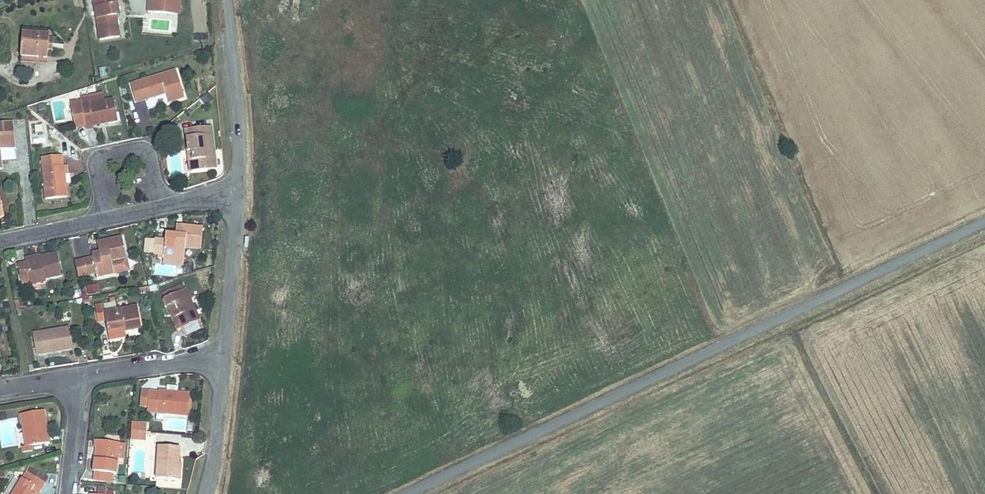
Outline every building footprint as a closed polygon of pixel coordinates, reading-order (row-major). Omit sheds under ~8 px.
[(95,42),(115,40),(112,7),(114,7),(114,0),(91,0),(95,42)] [(149,10),(179,12),(181,0),(150,0),(149,10)] [(23,30),(19,54),(46,57),(47,49),(52,50),(55,37),(50,37),(50,33),(23,30)] [(172,68),(130,81),(136,98),(164,89),(167,98),(181,93),(172,68)] [(77,99),(66,101),(71,126),(81,124),(82,125),(89,124),(89,120),(100,118),(100,122),(113,119),(109,97),(78,103),(77,99)] [(207,123),(182,126),(184,150),(189,150),(191,167),(212,164),(207,123)] [(58,153),(39,155),(42,197),(63,195),(62,183),(60,183),(59,172),(61,172),(61,164),(58,164),(58,153)] [(215,154),(217,168),(223,167),(221,153),(215,154)] [(161,253),(161,256),(182,257),(183,245),(199,245),(199,225),(178,224),(177,232),(172,232),(162,232),(162,239),(151,239),(151,253),(161,253)] [(101,249),(95,251),(90,252),(91,256),(83,259),(87,274),(93,272),(94,278),(112,272),(110,261),(125,256),(119,235),(99,240),(101,249)] [(93,242),(95,251),(101,249),(99,240),(93,242)] [(24,254),(25,261),(40,258),(39,255),(38,250),(24,254)] [(40,258),(25,261),(16,264),(22,288),(31,285),(30,283),(44,279),(44,276),(58,272),(53,252),(39,255),(40,258)] [(171,275),(171,266),(158,265),(158,275),(171,275)] [(177,290),(162,298),(165,305),(170,303),(184,335),(201,327),(187,294),(180,297),(177,290)] [(100,305),(92,306),(95,322),(102,320),(106,338),(119,335),(118,330),(138,325),(134,304),(102,311),(100,305)] [(67,325),(32,333),(37,353),(71,347),(67,325)] [(186,414),(188,391),(175,390),(175,394),(165,393),(165,389),(148,388),(146,412),(186,414)] [(44,410),(21,414),(27,446),(50,442),(49,434),(46,434),(44,423),(47,423),(44,410)] [(139,431),(140,423),(131,422),(131,430),(139,431)] [(139,439),(139,431),(131,430),(130,439),(139,439)] [(97,461),(96,473),(117,474),(119,442),(98,441),(97,450),(101,451),(100,460),(97,461)] [(157,477),(175,478),(176,462),(179,460),(180,446),(159,444),(157,477)] [(176,462),(175,478),(181,478),(183,462),(182,462),(181,462),(176,462)] [(13,493),(39,493),(46,482),(27,471),(13,493)]
